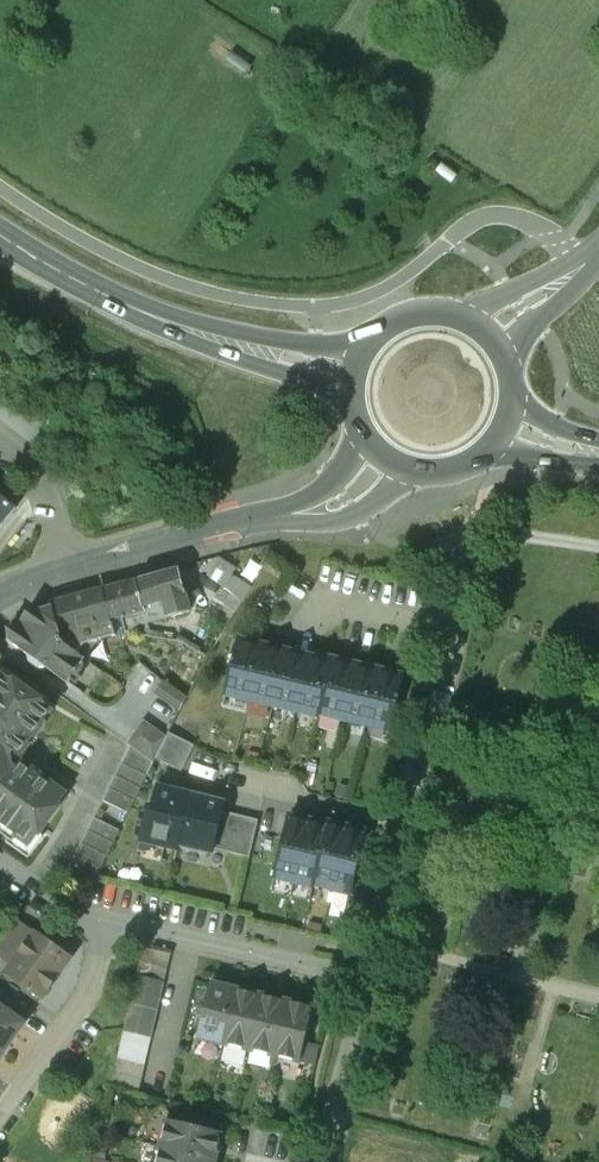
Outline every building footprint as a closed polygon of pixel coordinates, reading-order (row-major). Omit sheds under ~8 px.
[(0,496),(0,530),(16,509),(0,496)] [(220,567),(216,576),(251,594),(256,585),(220,567)] [(178,569),(136,580),(142,603),(143,603),(153,600),(153,602),(164,599),(169,616),(189,611),(178,569)] [(136,580),(102,589),(111,619),(145,610),(143,603),(142,603),(136,580)] [(221,586),(205,609),(224,622),(239,599),(221,586)] [(102,589),(51,604),(51,606),(62,643),(84,659),(98,640),(116,635),(111,619),(102,589)] [(51,606),(26,613),(17,626),(6,628),(8,639),(7,640),(27,654),(29,662),(38,669),(46,668),(67,683),(84,659),(62,643),(51,606)] [(195,612),(183,638),(202,650),(214,622),(195,612)] [(262,645),(239,639),(234,660),(232,659),(232,662),(233,662),(226,694),(249,699),(262,645)] [(285,650),(262,645),(249,699),(272,705),(285,650)] [(308,656),(285,650),(272,705),(295,710),(308,656)] [(324,659),(308,656),(295,710),(312,714),(312,712),(319,713),(332,659),(325,657),(324,659)] [(355,664),(332,659),(319,713),(342,719),(355,664)] [(378,670),(355,664),(342,719),(365,724),(378,670)] [(378,670),(365,724),(389,730),(397,698),(398,699),(399,696),(397,696),(402,675),(378,670)] [(0,676),(0,833),(13,842),(17,835),(24,840),(23,841),(30,845),(38,834),(39,835),(59,807),(58,806),(66,795),(51,785),(52,783),(21,761),(20,762),(19,761),(14,767),(11,765),(10,755),(12,752),(18,757),(19,755),(20,756),(42,725),(41,724),(52,709),(41,701),(41,700),(14,681),(13,682),(2,673),(0,676)] [(186,698),(164,682),(155,693),(180,710),(186,698)] [(166,737),(144,720),(127,743),(130,746),(153,762),(156,758),(166,737)] [(194,745),(169,732),(166,737),(156,758),(181,771),(194,745)] [(130,746),(103,800),(128,813),(153,762),(130,746)] [(190,794),(157,786),(152,808),(148,807),(140,841),(177,849),(178,845),(190,794)] [(224,802),(190,794),(178,845),(212,853),(213,848),(222,811),(224,802)] [(258,820),(222,811),(213,848),(249,857),(258,820)] [(289,815),(274,877),(294,882),(309,820),(289,815)] [(94,817),(62,880),(87,893),(119,830),(94,817)] [(309,820),(294,882),(312,886),(327,822),(326,821),(326,824),(309,820)] [(327,822),(312,886),(313,886),(314,884),(331,888),(346,826),(327,822)] [(346,826),(331,888),(351,893),(365,831),(346,826)] [(0,951),(0,956),(13,965),(29,941),(14,930),(0,951)] [(13,965),(7,972),(42,997),(69,958),(35,934),(29,941),(13,965)] [(171,954),(143,947),(140,961),(167,968),(171,954)] [(167,968),(140,961),(137,975),(164,981),(167,968)] [(137,975),(136,975),(130,1003),(157,1009),(164,981),(137,975)] [(210,983),(197,1038),(223,1044),(236,989),(210,983)] [(261,994),(236,989),(223,1044),(248,1050),(261,994)] [(0,990),(0,1007),(22,1024),(23,1024),(31,1012),(0,990)] [(286,1000),(261,994),(248,1050),(273,1056),(286,1000)] [(312,1006),(286,1000),(273,1056),(299,1062),(312,1006)] [(157,1009),(130,1003),(124,1031),(151,1037),(157,1009)] [(22,1024),(0,1007),(0,1055),(22,1024)] [(151,1038),(124,1032),(118,1058),(144,1064),(151,1038)] [(145,1065),(117,1059),(114,1072),(142,1079),(145,1065)] [(142,1079),(114,1072),(111,1086),(138,1093),(142,1079)] [(222,1133),(166,1120),(160,1146),(216,1159),(222,1133)] [(160,1146),(156,1161),(215,1161),(216,1159),(160,1146)]
